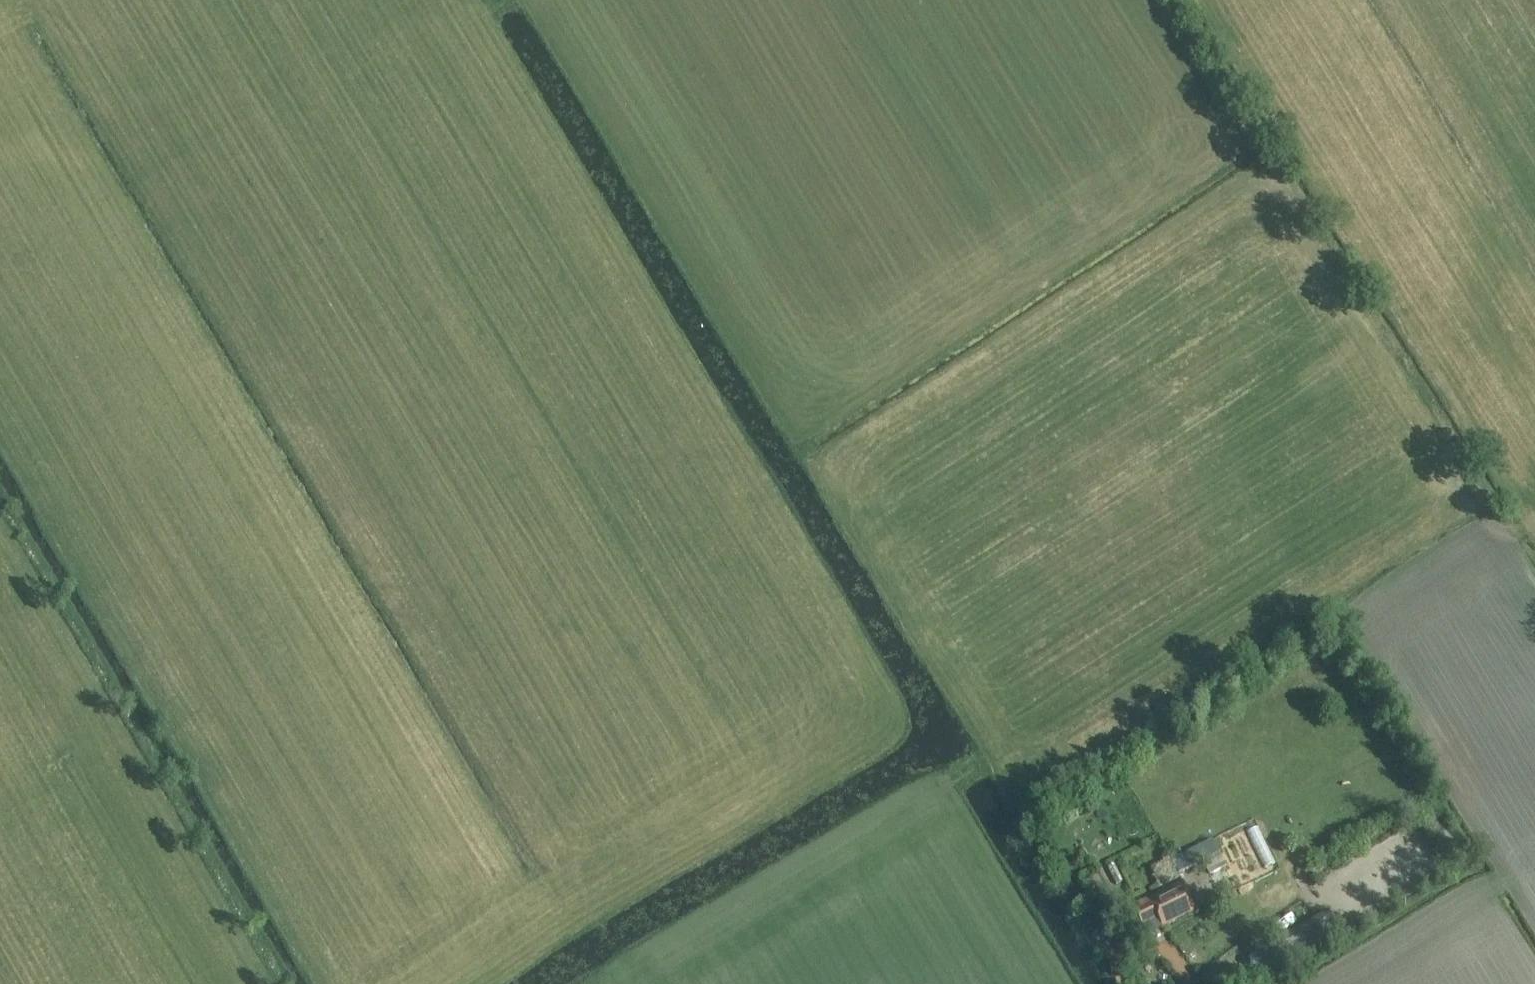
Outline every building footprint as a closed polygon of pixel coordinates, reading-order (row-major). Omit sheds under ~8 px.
[(1205,861),(1219,854),(1212,840),(1153,869),(1160,884),(1205,861)] [(1220,854),(1219,854),(1205,861),(1209,871),(1224,863),(1220,854)] [(1084,884),(1091,897),(1102,892),(1095,878),(1084,884)] [(1164,928),(1197,912),(1184,883),(1139,905),(1141,910),(1136,913),(1143,926),(1159,918),(1164,928)] [(1290,969),(1342,939),(1328,914),(1275,944),(1290,969)]
